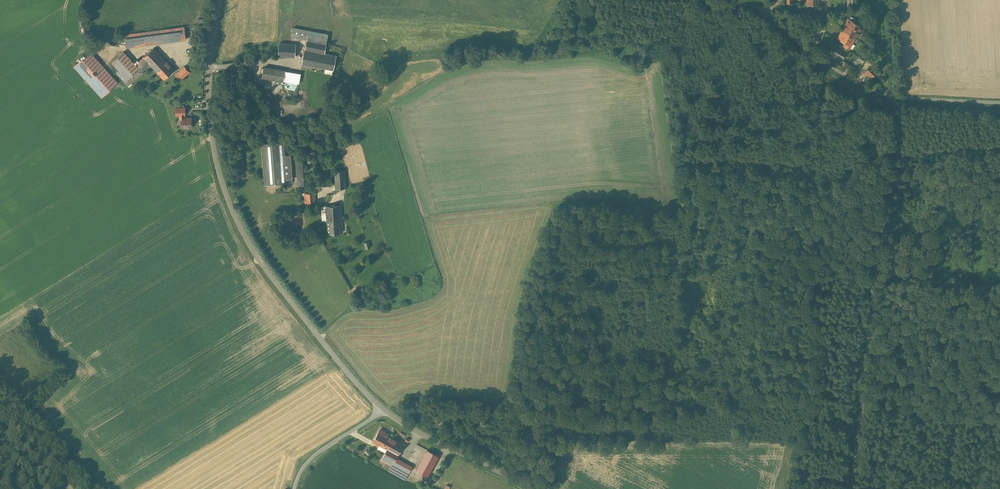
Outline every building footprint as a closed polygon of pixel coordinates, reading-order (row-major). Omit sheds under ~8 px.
[(862,26),(849,18),(842,29),(855,37),(862,26)] [(184,26),(124,34),(126,47),(186,39),(184,26)] [(307,39),(302,64),(315,66),(318,52),(325,53),(327,43),(328,34),(293,27),(291,36),(307,39)] [(855,37),(842,29),(837,38),(846,43),(844,46),(848,49),(855,37)] [(113,32),(112,32),(111,33),(110,33),(109,33),(109,34),(108,34),(108,35),(107,36),(107,37),(107,38),(107,39),(107,40),(107,41),(108,41),(108,42),(109,43),(110,44),(111,44),(112,45),(113,45),(114,45),(115,45),(116,44),(117,44),(118,43),(119,42),(119,41),(120,40),(120,39),(120,38),(120,37),(119,36),(119,35),(118,34),(117,33),(116,33),(115,32),(114,32),(113,32)] [(290,44),(279,43),(279,56),(295,56),(296,44),(290,44)] [(846,53),(833,46),(828,53),(841,61),(846,53)] [(165,59),(154,48),(144,57),(150,64),(152,66),(154,68),(155,68),(165,59)] [(135,64),(123,51),(112,62),(119,69),(127,79),(139,69),(135,64)] [(90,52),(74,66),(101,96),(117,82),(90,52)] [(325,53),(318,52),(315,66),(334,69),(336,55),(325,53)] [(144,57),(135,64),(139,69),(142,71),(147,67),(150,64),(144,57)] [(165,59),(155,68),(164,79),(174,69),(165,59)] [(871,65),(865,72),(867,74),(870,78),(873,75),(877,71),(871,65)] [(301,73),(264,66),(263,74),(299,81),(301,73)] [(184,67),(178,73),(180,75),(182,78),(189,72),(184,67)] [(127,79),(119,69),(116,72),(124,82),(127,79)] [(127,79),(124,82),(127,85),(142,72),(142,71),(139,69),(127,79)] [(187,117),(184,117),(184,115),(180,115),(180,118),(181,118),(181,127),(191,127),(191,118),(189,118),(187,117)] [(330,143),(325,122),(319,123),(323,144),(330,143)] [(284,141),(261,143),(263,175),(264,184),(273,184),(287,183),(285,155),(284,141)] [(345,170),(335,171),(336,188),(346,188),(345,170)] [(314,192),(305,193),(305,203),(315,202),(314,192)] [(340,204),(326,205),(321,206),(322,214),(327,213),(327,216),(326,216),(326,217),(327,217),(327,220),(328,233),(342,232),(340,204)] [(385,431),(380,429),(374,440),(386,447),(392,437),(384,433),(385,431)] [(392,437),(386,447),(387,448),(381,459),(391,465),(388,470),(405,479),(408,474),(395,467),(399,459),(396,457),(403,443),(392,437)] [(427,449),(416,470),(427,476),(438,455),(427,449)] [(412,466),(399,459),(395,467),(408,474),(412,466)]
